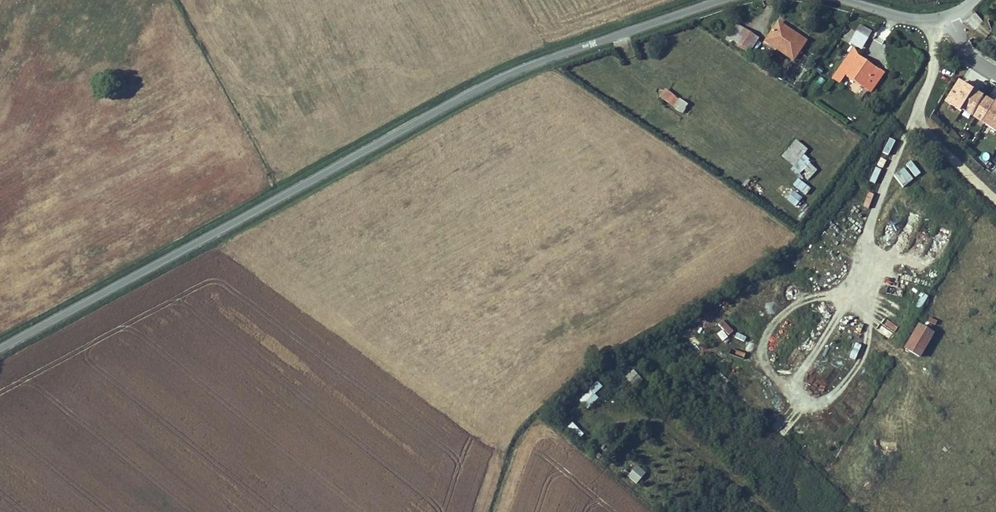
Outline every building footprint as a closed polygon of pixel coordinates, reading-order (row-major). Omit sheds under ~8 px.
[(770,37),(767,41),(793,59),(807,39),(778,20),(767,35),(770,37)] [(726,40),(747,53),(759,37),(737,23),(726,40)] [(859,24),(856,31),(868,37),(871,30),(859,24)] [(852,50),(836,72),(843,77),(845,75),(862,87),(874,69),(857,57),(858,56),(852,50)] [(960,79),(947,103),(995,130),(995,99),(960,79)] [(666,89),(661,96),(674,106),(679,98),(666,89)] [(682,113),(688,103),(680,98),(679,98),(674,106),(674,107),(682,113)] [(803,153),(807,148),(795,139),(782,156),(794,165),(803,153)] [(811,159),(803,153),(794,165),(791,168),(799,175),(801,172),(809,162),(811,159)] [(912,178),(920,175),(913,160),(905,163),(912,178)] [(818,168),(809,162),(801,172),(809,179),(818,168)] [(903,166),(897,170),(905,183),(912,179),(903,166)] [(810,188),(798,177),(792,184),(805,195),(810,188)] [(801,196),(794,191),(787,199),(795,205),(801,196)] [(725,319),(719,322),(727,336),(733,333),(725,319)] [(928,342),(934,331),(919,322),(913,333),(928,342)] [(905,347),(919,355),(928,342),(913,333),(905,347)] [(623,378),(633,387),(642,378),(632,369),(623,378)] [(586,407),(605,389),(597,381),(578,399),(586,407)] [(568,427),(580,437),(584,433),(572,422),(568,427)] [(639,483),(646,471),(635,465),(628,477),(639,483)]
